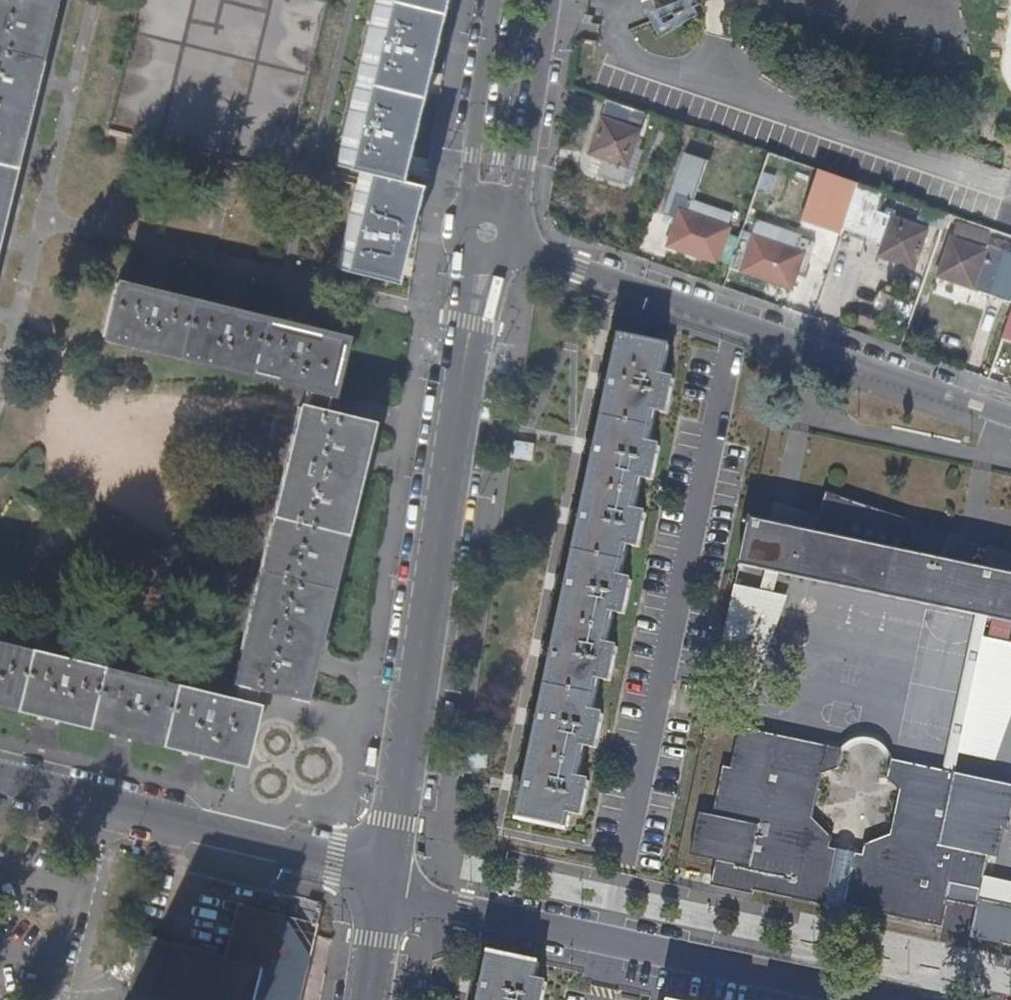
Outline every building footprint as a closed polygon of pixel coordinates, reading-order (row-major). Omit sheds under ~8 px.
[(11,155),(28,84),(41,35),(49,0),(0,0),(0,199),(11,155)] [(367,19),(349,96),(332,166),(358,172),(347,218),(335,268),(384,284),(397,239),(410,184),(385,178),(389,159),(398,123),(403,103),(416,47),(428,0),(372,0),(367,19)] [(620,182),(644,110),(605,98),(587,151),(602,156),(596,174),(620,182)] [(190,170),(193,153),(181,150),(178,167),(190,170)] [(832,212),(842,178),(826,172),(812,215),(843,226),(847,217),(832,212)] [(847,217),(858,183),(842,178),(832,212),(847,217)] [(860,221),(872,188),(871,188),(858,183),(847,217),(860,221)] [(869,235),(878,210),(884,192),(872,188),(860,221),(847,217),(843,226),(856,230),(858,232),(869,235)] [(718,265),(730,229),(689,215),(692,203),(678,199),(672,217),(677,219),(673,232),(668,247),(690,255),(718,265)] [(917,266),(929,227),(878,210),(869,235),(884,239),(880,253),(917,266)] [(800,240),(747,220),(742,233),(754,237),(797,253),(800,240)] [(1009,238),(958,220),(952,235),(1005,254),(1005,250),(1009,238)] [(742,273),(754,237),(742,233),(730,269),(742,273)] [(996,278),(1005,254),(952,235),(939,273),(975,286),(979,272),(996,278)] [(808,264),(815,244),(800,240),(797,253),(754,237),(742,273),(792,290),(801,263),(808,264)] [(1010,283),(1010,252),(1005,250),(1005,254),(996,278),(1010,284),(1010,283)] [(321,411),(340,338),(246,315),(147,291),(115,283),(103,334),(171,352),(259,373),(307,385),(302,407),(321,411)] [(619,579),(627,544),(638,547),(645,514),(633,511),(641,477),(651,480),(659,448),(647,445),(654,411),(665,413),(672,380),(661,378),(668,347),(620,337),(611,377),(608,392),(598,441),(595,456),(583,512),(580,527),(569,578),(566,593),(556,643),(553,658),(541,713),(538,728),(527,779),(525,793),(519,819),(567,830),(570,813),(581,815),(589,782),(577,780),(584,746),(595,748),(603,715),(591,713),(598,679),(609,681),(617,648),(605,645),(613,611),(624,614),(630,581),(619,579)] [(608,392),(611,377),(600,375),(597,389),(608,392)] [(59,716),(105,727),(173,745),(237,760),(246,725),(255,685),(300,696),(315,634),(330,572),(342,521),(355,465),(366,423),(321,411),(302,407),(300,406),(291,440),(276,503),(264,551),(249,612),(232,679),(235,680),(229,702),(198,694),(119,675),(34,654),(0,645),(0,701),(59,716)] [(595,456),(598,441),(587,439),(584,453),(595,456)] [(507,456),(527,458),(528,442),(508,440),(507,456)] [(983,569),(942,560),(947,534),(823,492),(819,508),(813,533),(769,523),(750,519),(741,565),(836,585),(977,615),(987,617),(1010,622),(1010,575),(983,569)] [(813,533),(819,508),(774,498),(769,523),(813,533)] [(580,527),(583,512),(572,509),(568,524),(580,527)] [(986,552),(983,569),(1010,575),(1010,558),(986,552)] [(566,593),(569,578),(558,576),(555,590),(566,593)] [(754,693),(787,596),(736,584),(716,684),(754,693)] [(958,753),(983,637),(987,617),(977,615),(944,770),(954,773),(958,753)] [(1010,715),(1010,643),(983,637),(958,753),(995,761),(1010,715)] [(553,658),(556,643),(544,641),(541,656),(553,658)] [(442,715),(450,716),(452,698),(449,698),(445,697),(442,715)] [(538,728),(541,713),(530,711),(526,726),(538,728)] [(811,817),(821,773),(839,769),(843,749),(741,728),(732,769),(724,767),(714,816),(701,813),(692,855),(718,861),(713,886),(754,895),(755,891),(825,906),(826,898),(842,901),(841,906),(940,927),(946,901),(976,907),(969,937),(1010,947),(1010,906),(978,899),(983,876),(987,856),(996,857),(1003,829),(1008,830),(1010,817),(1010,786),(954,773),(944,770),(893,759),(888,779),(899,790),(889,834),(863,844),(861,855),(829,848),(830,837),(811,817)] [(376,750),(369,749),(366,767),(370,767),(373,768),(376,750)] [(525,793),(527,779),(516,777),(513,791),(525,793)] [(983,876),(978,899),(1010,906),(1010,883),(983,876)] [(304,972),(263,962),(262,963),(227,955),(225,963),(148,944),(147,946),(142,944),(134,979),(222,999),(297,999),(304,972)] [(547,983),(535,980),(539,964),(491,954),(486,981),(482,995),(481,999),(543,999),(547,983)] [(482,995),(486,981),(474,978),(471,993),(482,995)]
